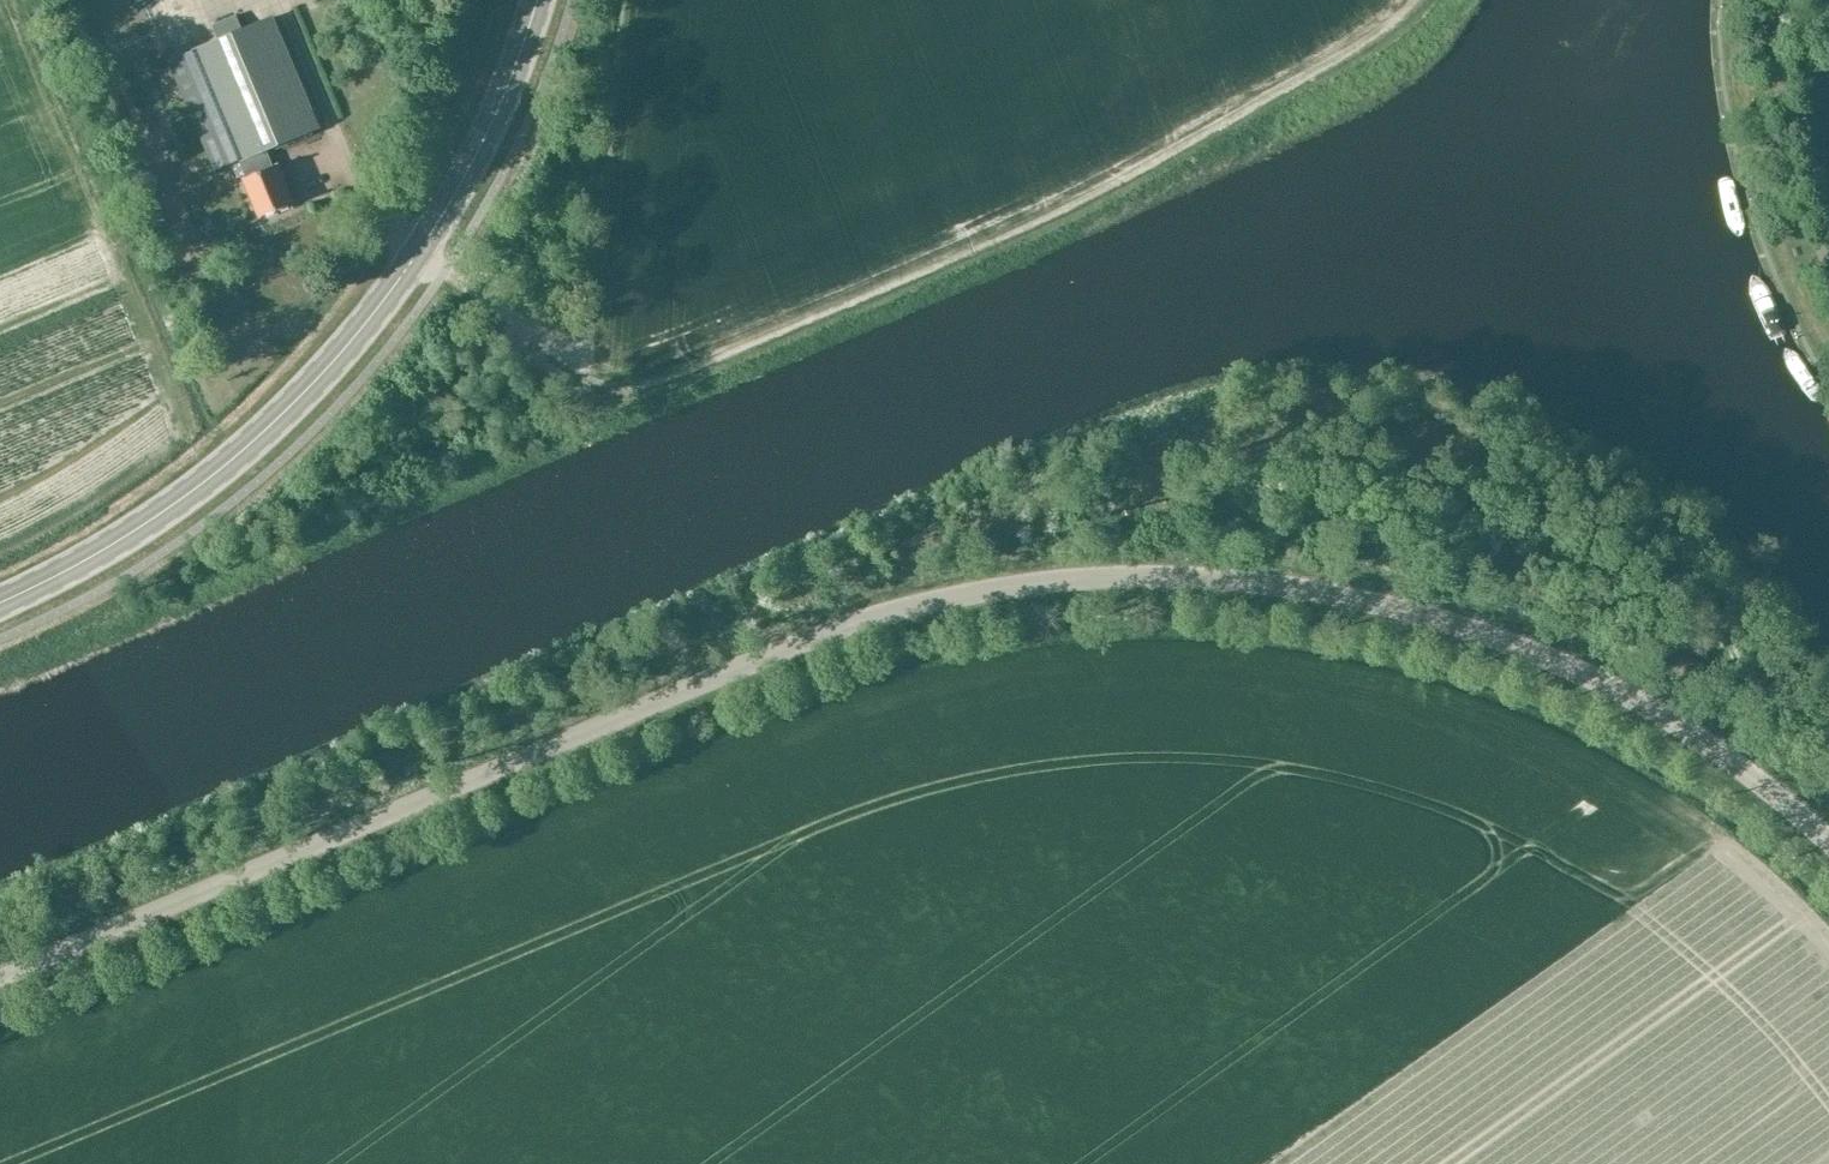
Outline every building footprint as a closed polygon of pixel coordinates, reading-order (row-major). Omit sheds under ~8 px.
[(277,15),(243,29),(236,13),(212,24),(218,39),(171,59),(217,168),(244,158),(251,174),(245,176),(252,195),(254,194),(262,215),(294,201),(280,163),(274,165),(267,148),(321,125),(277,15)]
